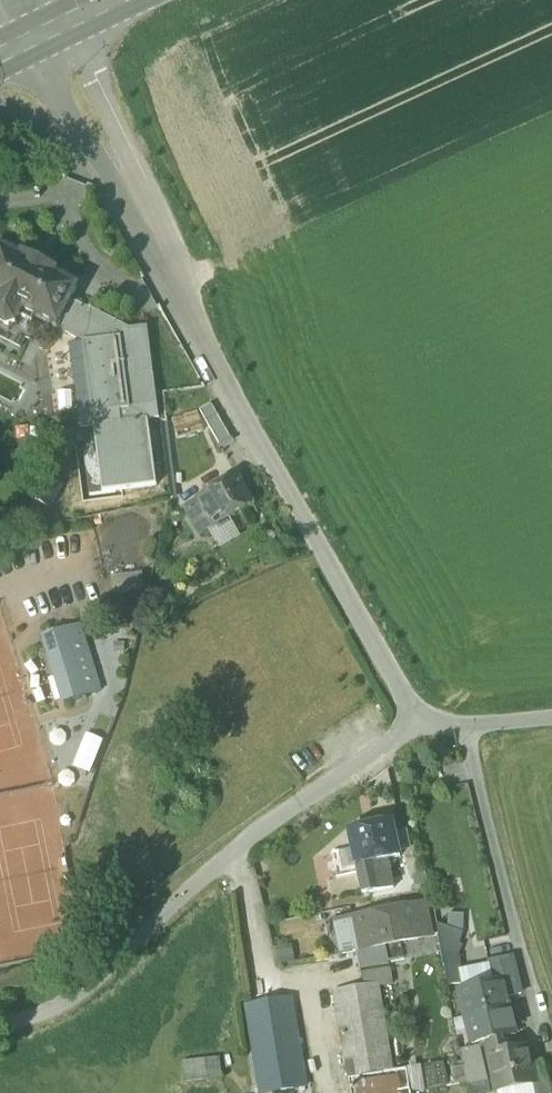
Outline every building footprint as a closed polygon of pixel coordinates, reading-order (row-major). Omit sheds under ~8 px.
[(57,330),(69,307),(72,302),(80,286),(57,274),(57,273),(23,256),(23,257),(13,251),(12,248),(6,245),(0,247),(0,324),(8,328),(16,325),(20,318),(33,325),(36,319),(57,330)] [(84,308),(72,302),(69,307),(82,313),(84,308)] [(78,416),(81,430),(94,428),(149,421),(160,420),(148,329),(147,329),(147,330),(130,333),(115,325),(85,309),(86,309),(84,308),(82,313),(69,307),(57,330),(84,344),(84,345),(71,346),(80,416),(78,416)] [(199,410),(218,445),(230,438),(210,403),(199,410)] [(172,420),(178,439),(203,432),(197,412),(172,420)] [(157,487),(149,421),(94,428),(103,494),(157,487)] [(168,423),(163,424),(171,484),(175,483),(168,423)] [(198,500),(202,506),(189,513),(202,536),(209,532),(215,529),(231,520),(255,507),(237,475),(217,486),(218,488),(198,500)] [(34,499),(50,508),(62,486),(46,477),(34,499)] [(215,529),(209,532),(219,550),(240,538),(231,520),(215,529)] [(112,578),(114,597),(145,594),(143,575),(112,578)] [(46,635),(50,650),(71,644),(86,696),(102,692),(83,625),(46,635)] [(65,702),(86,696),(71,644),(50,650),(65,702)] [(87,733),(75,765),(91,771),(103,739),(87,733)] [(349,832),(357,867),(374,863),(387,861),(400,858),(399,853),(395,834),(393,822),(349,832)] [(408,831),(395,834),(399,853),(412,851),(408,831)] [(374,863),(380,891),(394,888),(387,861),(374,863)] [(380,891),(374,863),(357,867),(363,895),(380,891)] [(351,920),(358,953),(401,944),(434,938),(427,905),(351,920)] [(447,930),(463,935),(463,915),(448,915),(447,930)] [(343,956),(358,953),(351,920),(336,923),(343,956)] [(437,927),(441,948),(456,945),(459,946),(463,935),(447,930),(437,927)] [(401,944),(405,960),(437,954),(434,938),(401,944)] [(405,960),(401,944),(358,953),(361,969),(405,960)] [(293,946),(274,948),(276,966),(295,963),(293,946)] [(442,952),(444,967),(460,964),(457,949),(442,952)] [(461,992),(466,1018),(509,1009),(506,999),(521,996),(512,960),(491,965),(495,984),(463,991),(461,992)] [(461,971),(460,964),(444,967),(448,987),(461,984),(467,983),(465,975),(462,976),(461,971)] [(495,984),(491,965),(461,971),(462,976),(465,975),(467,983),(461,984),(463,991),(495,984)] [(362,974),(364,987),(379,985),(393,983),(391,970),(362,974)] [(335,992),(349,1081),(393,1073),(379,985),(364,987),(335,992)] [(261,1092),(275,1092),(305,1088),(291,1000),(247,1007),(261,1092)] [(516,1036),(509,1009),(466,1018),(470,1036),(472,1044),(487,1041),(501,1039),(516,1036)] [(470,1036),(466,1018),(454,1020),(458,1038),(470,1036)] [(502,1044),(501,1039),(487,1041),(497,1092),(533,1085),(534,1085),(530,1065),(527,1048),(510,1052),(508,1043),(502,1044)] [(462,1057),(476,1053),(481,1073),(484,1084),(469,1088),(470,1092),(492,1092),(481,1047),(460,1051),(462,1057)] [(467,1077),(481,1073),(476,1053),(462,1057),(467,1077)] [(183,1063),(185,1083),(233,1078),(231,1058),(183,1063)] [(534,1092),(551,1092),(542,1062),(530,1065),(534,1085),(533,1085),(534,1092)] [(444,1064),(424,1067),(428,1090),(448,1087),(444,1064)] [(406,1068),(407,1071),(411,1092),(428,1090),(424,1067),(424,1066),(406,1068)] [(393,1073),(349,1081),(351,1092),(410,1092),(407,1071),(393,1073)] [(484,1084),(481,1073),(467,1077),(469,1088),(484,1084)]
